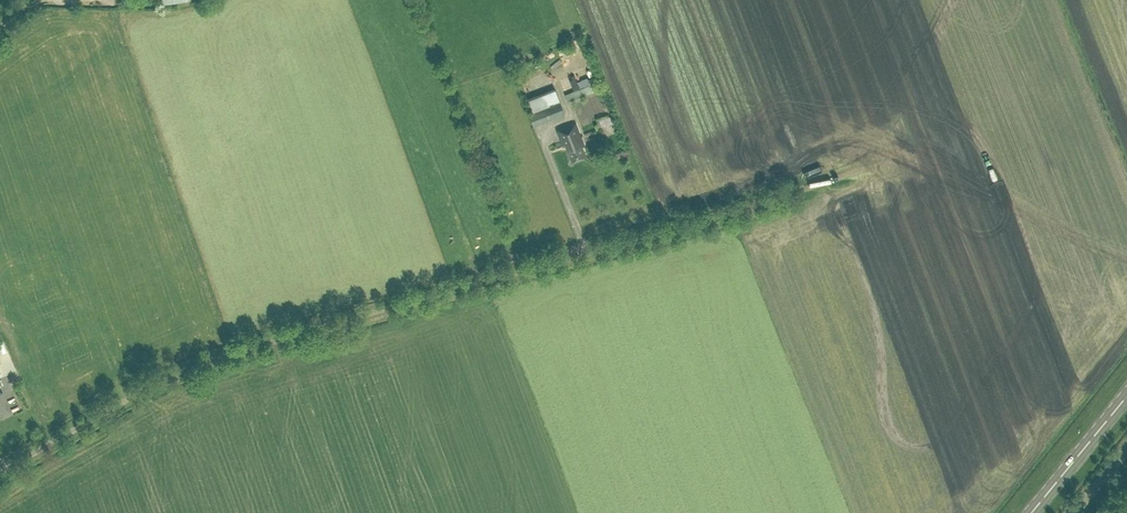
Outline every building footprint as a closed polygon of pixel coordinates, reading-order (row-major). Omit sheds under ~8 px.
[(565,94),(567,100),(589,91),(587,86),(583,88),(565,94)] [(561,101),(556,103),(554,95),(530,105),(532,112),(529,113),(534,126),(566,114),(561,101)] [(572,161),(587,156),(583,146),(585,145),(576,123),(558,130),(564,145),(566,145),(572,161)]
